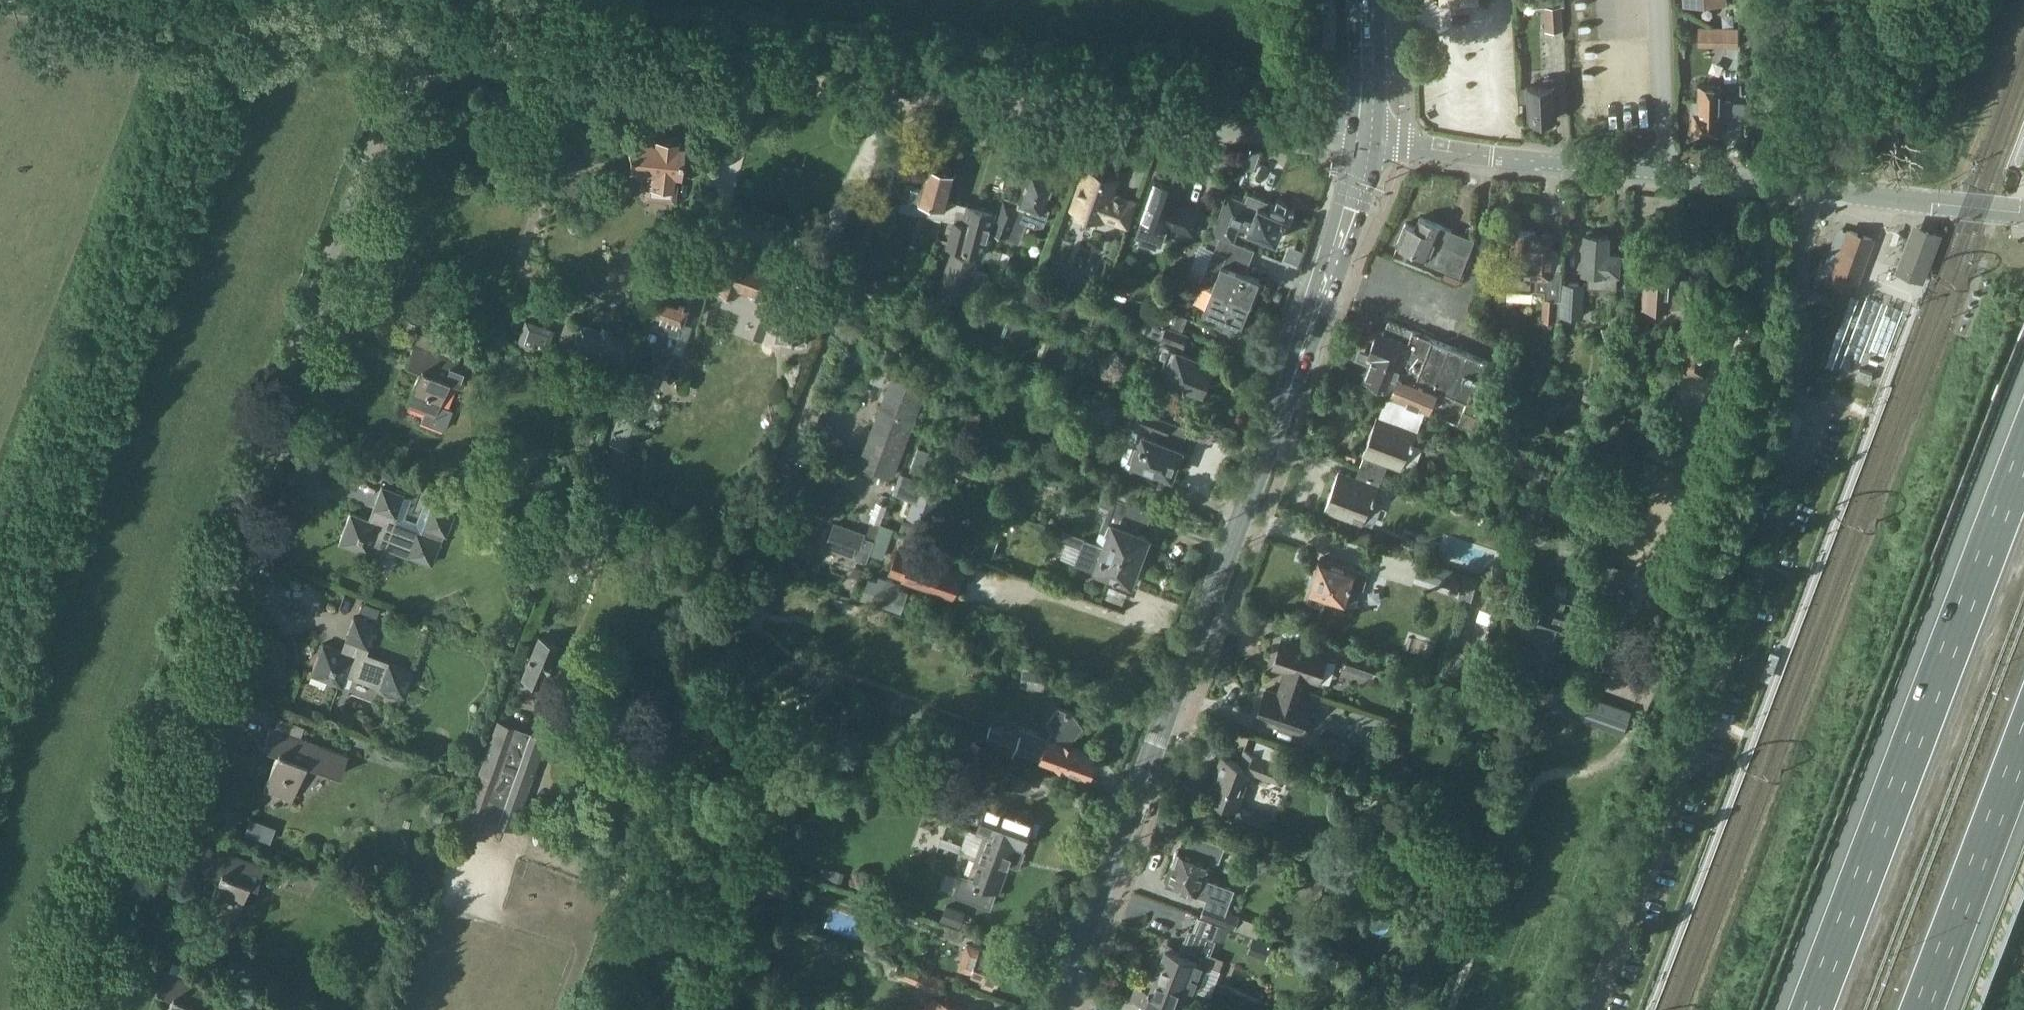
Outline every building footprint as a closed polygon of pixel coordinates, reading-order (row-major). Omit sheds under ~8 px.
[(1565,0),(1537,0),(1537,7),(1545,6),(1546,30),(1563,29),(1562,5),(1565,5),(1565,0)] [(1713,26),(1712,46),(1736,46),(1736,27),(1713,26)] [(1528,102),(1529,119),(1532,119),(1533,122),(1542,121),(1544,118),(1557,118),(1555,84),(1555,77),(1544,77),(1544,85),(1527,86),(1528,88),(1519,88),(1520,102),(1528,102)] [(1722,85),(1699,84),(1698,100),(1694,100),(1693,134),(1720,135),(1722,85)] [(630,148),(629,157),(632,157),(631,169),(651,171),(650,181),(649,181),(647,196),(673,199),(675,184),(674,184),(675,174),(679,174),(680,160),(681,156),(682,142),(678,142),(679,138),(655,135),(654,139),(634,137),(633,148),(630,148)] [(903,198),(900,210),(917,214),(927,211),(943,216),(948,198),(949,198),(956,172),(929,165),(925,180),(924,180),(922,184),(908,180),(903,198)] [(1072,208),(1103,219),(1104,217),(1126,225),(1135,202),(1117,196),(1117,197),(1112,195),(1117,179),(1086,168),(1072,208)] [(1005,194),(992,230),(1007,235),(1007,237),(1020,242),(1027,222),(1036,226),(1044,225),(1050,209),(1047,207),(1057,181),(1053,179),(1052,175),(1043,171),(1040,174),(1030,170),(1019,199),(1005,194)] [(1140,217),(1143,218),(1139,229),(1163,238),(1167,227),(1171,228),(1171,226),(1194,234),(1202,211),(1185,205),(1184,206),(1179,204),(1184,188),(1153,177),(1140,217)] [(1213,232),(1213,233),(1220,236),(1227,238),(1230,239),(1236,223),(1242,208),(1245,200),(1228,193),(1213,232)] [(1242,208),(1236,223),(1240,225),(1276,239),(1286,215),(1285,215),(1287,208),(1248,193),(1245,200),(1242,208)] [(949,243),(972,249),(969,258),(975,260),(978,251),(983,252),(994,210),(949,198),(948,198),(943,216),(955,219),(949,243)] [(1397,244),(1429,257),(1427,261),(1460,275),(1468,254),(1446,245),(1452,231),(1442,227),(1442,226),(1419,216),(1415,226),(1406,223),(1397,244)] [(1509,288),(1545,290),(1542,320),(1555,321),(1556,298),(1559,299),(1561,270),(1548,269),(1551,234),(1536,233),(1536,229),(1512,227),(1509,265),(1511,265),(1509,288)] [(1844,228),(1826,277),(1832,280),(1830,284),(1837,287),(1839,282),(1854,288),(1872,238),(1844,228)] [(1923,228),(1914,232),(1900,272),(1920,279),(1931,250),(1934,252),(1940,235),(1923,228)] [(1583,271),(1589,271),(1589,285),(1617,287),(1618,271),(1619,271),(1620,251),(1608,250),(1609,233),(1600,233),(1600,231),(1588,230),(1588,232),(1585,232),(1583,271)] [(1220,236),(1201,283),(1202,283),(1212,288),(1212,287),(1248,302),(1257,278),(1246,273),(1255,249),(1252,248),(1230,239),(1227,238),(1220,236)] [(728,245),(716,279),(720,280),(716,292),(719,293),(734,299),(740,282),(772,294),(782,267),(750,255),(753,249),(737,243),(732,241),(730,246),(728,245)] [(951,252),(937,293),(964,302),(978,261),(975,260),(969,258),(951,252)] [(1669,306),(1672,262),(1648,261),(1645,305),(1669,306)] [(1724,278),(1724,265),(1710,264),(1709,277),(1724,278)] [(782,335),(790,336),(790,340),(808,343),(809,338),(807,338),(813,288),(800,287),(801,273),(781,269),(782,267),(772,294),(771,306),(785,307),(782,335)] [(668,278),(651,325),(679,336),(697,289),(668,278)] [(1583,315),(1585,283),(1565,282),(1564,314),(1583,315)] [(1193,301),(1204,306),(1202,311),(1239,325),(1248,302),(1212,287),(1212,288),(1211,289),(1200,285),(1193,301)] [(1182,328),(1187,315),(1157,304),(1153,317),(1182,328)] [(1152,321),(1148,331),(1183,344),(1187,334),(1152,321)] [(1468,401),(1464,409),(1459,423),(1476,429),(1481,416),(1477,414),(1497,364),(1389,321),(1384,332),(1381,331),(1378,333),(1371,350),(1373,355),(1364,377),(1399,391),(1396,398),(1429,411),(1437,389),(1468,401)] [(520,342),(544,350),(551,330),(527,322),(520,342)] [(578,322),(567,355),(623,374),(634,342),(613,335),(614,331),(601,327),(600,330),(578,322)] [(414,343),(407,362),(422,367),(408,404),(425,410),(422,420),(444,428),(452,407),(441,403),(450,378),(462,382),(469,363),(458,360),(462,350),(458,348),(459,346),(418,331),(414,343)] [(1688,334),(1685,371),(1705,373),(1709,337),(1688,334)] [(1169,346),(1164,358),(1159,371),(1203,388),(1213,362),(1169,346)] [(1856,378),(1870,383),(1873,373),(1860,368),(1856,378)] [(859,463),(889,475),(925,380),(895,369),(859,463)] [(622,405),(608,443),(624,449),(638,410),(642,411),(647,397),(640,394),(642,388),(626,382),(618,404),(622,405)] [(1582,399),(1595,403),(1600,390),(1586,386),(1582,399)] [(1078,387),(1070,411),(1111,426),(1112,421),(1133,429),(1122,459),(1123,463),(1125,466),(1132,469),(1135,460),(1171,473),(1171,472),(1176,472),(1180,463),(1176,459),(1180,447),(1157,438),(1160,430),(1167,432),(1171,421),(1093,393),(1078,387)] [(1365,454),(1360,466),(1383,475),(1384,475),(1388,463),(1413,473),(1423,446),(1413,442),(1417,431),(1376,415),(1362,452),(1365,454)] [(920,444),(911,468),(923,473),(932,448),(920,444)] [(1339,470),(1324,509),(1361,523),(1372,495),(1375,496),(1384,475),(1360,466),(1356,477),(1339,470)] [(913,498),(907,516),(929,524),(940,493),(918,486),(921,478),(901,471),(893,491),(913,498)] [(340,542),(371,553),(375,542),(433,563),(444,534),(447,535),(456,512),(432,503),(421,531),(395,522),(405,494),(382,485),(370,519),(351,512),(340,542)] [(1111,495),(1095,541),(1139,558),(1141,553),(1145,552),(1148,544),(1145,540),(1147,535),(1138,532),(1142,520),(1147,521),(1151,509),(1142,506),(1111,495)] [(900,530),(921,536),(925,525),(904,518),(900,530)] [(835,521),(826,547),(867,561),(870,552),(869,552),(874,540),(865,536),(866,532),(835,521)] [(894,528),(881,523),(874,540),(869,552),(870,552),(883,557),(894,528)] [(1063,529),(1059,538),(1080,546),(1075,563),(1095,570),(1095,571),(1111,577),(1114,574),(1131,580),(1139,558),(1095,541),(1063,529)] [(890,571),(952,592),(960,568),(898,546),(890,571)] [(1313,589),(1310,600),(1323,604),(1326,595),(1346,601),(1356,604),(1362,586),(1363,586),(1367,574),(1355,570),(1356,569),(1321,558),(1316,574),(1312,575),(1310,583),(1313,586),(1312,589),(1313,589)] [(1420,560),(1416,574),(1444,583),(1455,586),(1460,572),(1448,568),(1420,560)] [(1457,597),(1471,601),(1479,575),(1465,571),(1457,597)] [(862,596),(902,609),(909,588),(869,574),(862,596)] [(1534,639),(1531,638),(1524,659),(1559,672),(1566,650),(1564,649),(1569,635),(1571,636),(1579,615),(1544,602),(1536,624),(1539,625),(1534,639)] [(323,643),(312,674),(343,685),(347,674),(405,695),(414,671),(367,653),(378,624),(355,616),(342,650),(323,643)] [(524,676),(542,683),(558,644),(541,637),(524,676)] [(1289,677),(1287,676),(1285,682),(1307,690),(1311,679),(1321,682),(1330,653),(1285,638),(1276,667),(1290,672),(1289,677)] [(1349,649),(1343,666),(1374,676),(1379,659),(1349,649)] [(1442,652),(1436,672),(1463,680),(1470,660),(1442,652)] [(1530,679),(1523,699),(1547,708),(1554,688),(1530,679)] [(1283,695),(1268,690),(1259,718),(1304,733),(1313,705),(1303,701),(1307,690),(1285,682),(1283,689),(1285,689),(1283,695)] [(1624,732),(1630,712),(1555,688),(1549,708),(1624,732)] [(1020,733),(1015,748),(1041,757),(1086,773),(1088,769),(1090,770),(1095,757),(1093,756),(1093,752),(1069,743),(1071,738),(1074,739),(1074,737),(1082,725),(1074,712),(1059,707),(1046,723),(1052,731),(1052,732),(1024,722),(1020,733)] [(494,717),(468,789),(474,792),(481,794),(491,798),(503,802),(521,808),(546,738),(500,722),(500,720),(494,717)] [(990,722),(983,741),(1003,748),(1013,751),(1015,748),(1020,733),(990,722)] [(264,745),(278,750),(264,787),(293,798),(307,761),(341,774),(348,754),(271,726),(264,745)] [(1320,734),(1315,750),(1346,760),(1351,745),(1320,734)] [(1210,801),(1223,806),(1225,802),(1238,807),(1252,768),(1284,780),(1289,766),(1244,749),(1239,762),(1222,756),(1216,772),(1208,796),(1211,797),(1210,801)] [(975,774),(980,776),(976,787),(992,792),(996,782),(1001,784),(1007,767),(981,758),(975,774)] [(468,789),(454,828),(460,830),(464,819),(484,826),(487,817),(514,826),(521,808),(503,802),(491,798),(481,794),(474,792),(468,789)] [(988,800),(977,830),(1022,846),(1028,832),(1035,834),(1041,819),(1021,812),(1021,810),(1017,809),(1016,810),(988,800)] [(961,874),(954,892),(991,906),(997,891),(1000,893),(1010,864),(1017,867),(1018,866),(1020,866),(1026,850),(1024,849),(1025,847),(1022,846),(977,830),(977,832),(969,829),(962,848),(977,854),(968,877),(961,874)] [(1181,844),(1167,881),(1208,898),(1206,903),(1215,906),(1221,908),(1227,910),(1235,889),(1202,876),(1210,855),(1220,859),(1225,845),(1193,833),(1187,847),(1181,844)] [(196,839),(188,860),(220,872),(206,909),(235,920),(249,882),(257,885),(265,865),(196,839)] [(940,920),(960,926),(966,910),(946,903),(940,920)] [(1206,903),(1202,914),(1236,926),(1240,915),(1227,910),(1221,908),(1215,906),(1206,903)] [(1143,968),(1143,969),(1197,989),(1211,995),(1225,959),(1210,953),(1211,953),(1216,938),(1213,937),(1219,922),(1199,914),(1193,929),(1189,928),(1181,951),(1167,946),(1156,973),(1143,968)] [(967,942),(958,968),(983,977),(980,985),(994,990),(997,982),(1006,955),(967,942)] [(156,990),(172,996),(166,1009),(199,1009),(201,1005),(208,1008),(216,988),(164,968),(156,990)] [(1133,995),(1146,1000),(1142,1009),(1170,1009),(1171,1009),(1189,1009),(1197,990),(1197,989),(1143,969),(1133,995)] [(918,982),(941,991),(945,979),(922,971),(918,982)] [(929,1009),(963,1009),(964,1008),(934,997),(929,1009)]
